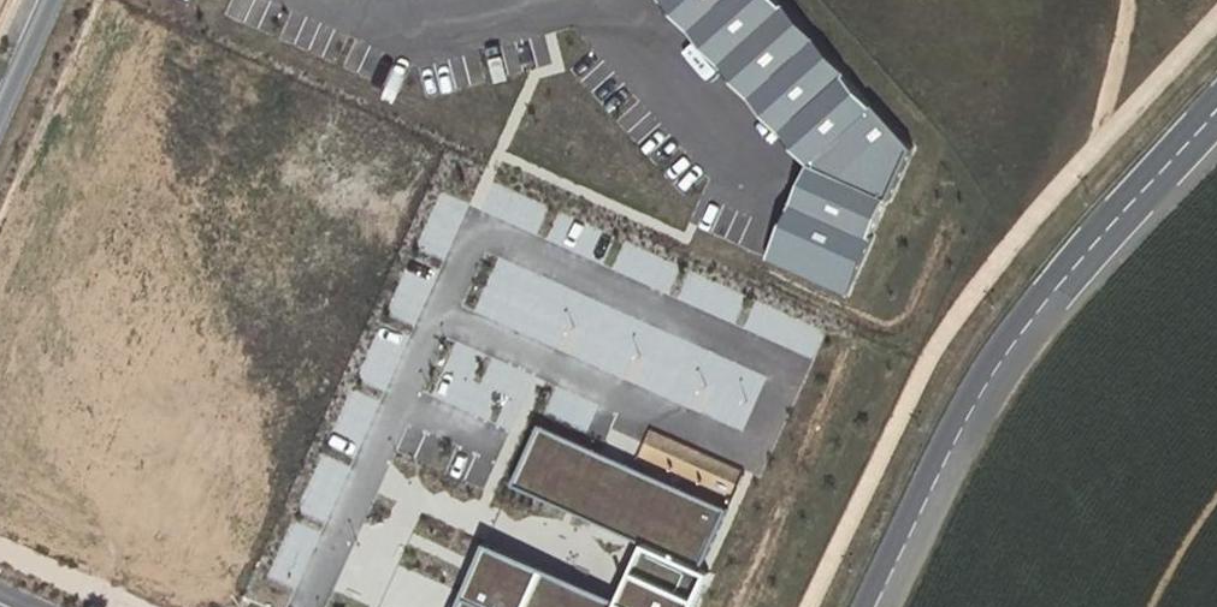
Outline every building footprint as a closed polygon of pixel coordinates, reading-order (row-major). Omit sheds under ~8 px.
[(801,167),(763,260),(846,294),(907,149),(774,0),(652,0),(801,167)] [(638,547),(694,573),(722,511),(533,425),(505,487),(638,547)] [(477,545),(449,606),(689,606),(702,577),(694,573),(638,547),(612,604),(477,545)]
